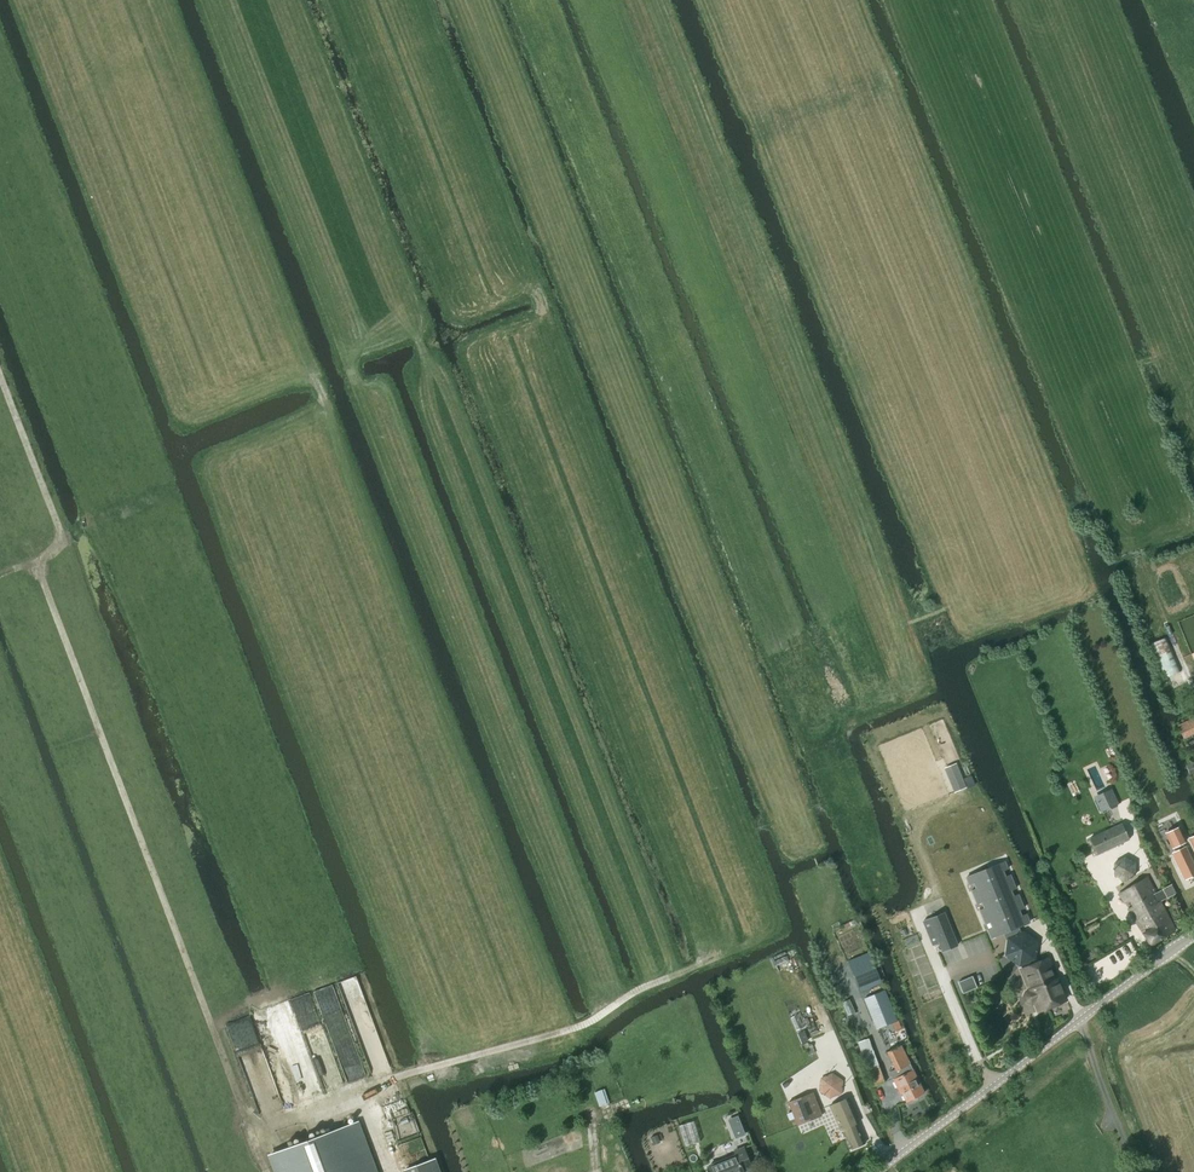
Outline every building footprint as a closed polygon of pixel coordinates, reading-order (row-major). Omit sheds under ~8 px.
[(1163,678),(1180,671),(1166,636),(1148,643),(1163,678)] [(1193,734),(1193,717),(1177,725),(1183,739),(1193,734)] [(955,763),(946,767),(956,791),(965,788),(955,763)] [(1117,804),(1111,791),(1096,798),(1102,811),(1117,804)] [(1121,823),(1089,838),(1097,855),(1130,840),(1121,823)] [(1185,848),(1184,848),(1181,843),(1186,841),(1179,827),(1166,833),(1175,852),(1173,853),(1185,879),(1193,875),(1193,866),(1185,848)] [(1124,856),(1113,863),(1113,875),(1125,881),(1135,875),(1135,862),(1124,856)] [(1049,958),(1033,964),(1032,960),(1035,959),(1037,942),(1023,932),(1021,933),(1018,926),(1029,922),(1025,914),(1021,916),(1018,910),(1023,908),(1017,894),(1013,896),(1010,891),(1015,889),(1009,874),(1005,876),(1002,871),(1007,869),(1004,862),(966,877),(969,885),(974,883),(976,888),(971,890),(977,904),(982,902),(984,908),(979,910),(985,924),(990,922),(992,927),(987,929),(991,938),(1003,933),(1006,932),(1008,938),(1007,938),(1007,940),(1005,955),(1019,965),(1026,962),(1028,966),(1020,969),(1028,989),(1025,990),(1023,994),(1027,1003),(1030,1004),(1035,1003),(1038,1010),(1065,1000),(1049,958)] [(1155,893),(1146,877),(1119,893),(1125,903),(1130,899),(1133,905),(1128,908),(1150,945),(1175,930),(1160,902),(1176,893),(1171,884),(1155,893)] [(944,913),(923,921),(928,934),(932,932),(934,932),(936,937),(939,943),(942,951),(957,945),(944,913)] [(848,960),(861,991),(881,983),(869,952),(848,960)] [(972,976),(958,982),(963,993),(977,987),(972,976)] [(884,989),(864,998),(876,1029),(897,1021),(884,989)] [(884,1082),(878,1065),(865,1030),(855,1034),(874,1086),(884,1082)] [(923,1094),(901,1046),(887,1052),(895,1070),(889,1073),(892,1079),(896,1089),(898,1088),(904,1102),(907,1101),(908,1102),(913,1100),(912,1099),(923,1094)] [(820,1078),(819,1090),(829,1098),(840,1093),(843,1080),(836,1075),(833,1073),(820,1078)] [(797,1125),(821,1115),(812,1092),(788,1102),(797,1125)] [(829,1105),(838,1126),(839,1130),(842,1129),(851,1149),(864,1143),(856,1123),(858,1122),(848,1097),(829,1105)] [(356,1122),(270,1154),(277,1171),(375,1171),(356,1122)] [(745,1134),(743,1129),(733,1133),(735,1138),(745,1134)] [(664,1143),(660,1132),(649,1136),(653,1147),(664,1143)] [(709,1164),(713,1171),(744,1171),(743,1169),(752,1166),(750,1161),(744,1147),(735,1150),(736,1154),(709,1164)] [(434,1158),(406,1169),(407,1171),(439,1171),(434,1158)]
